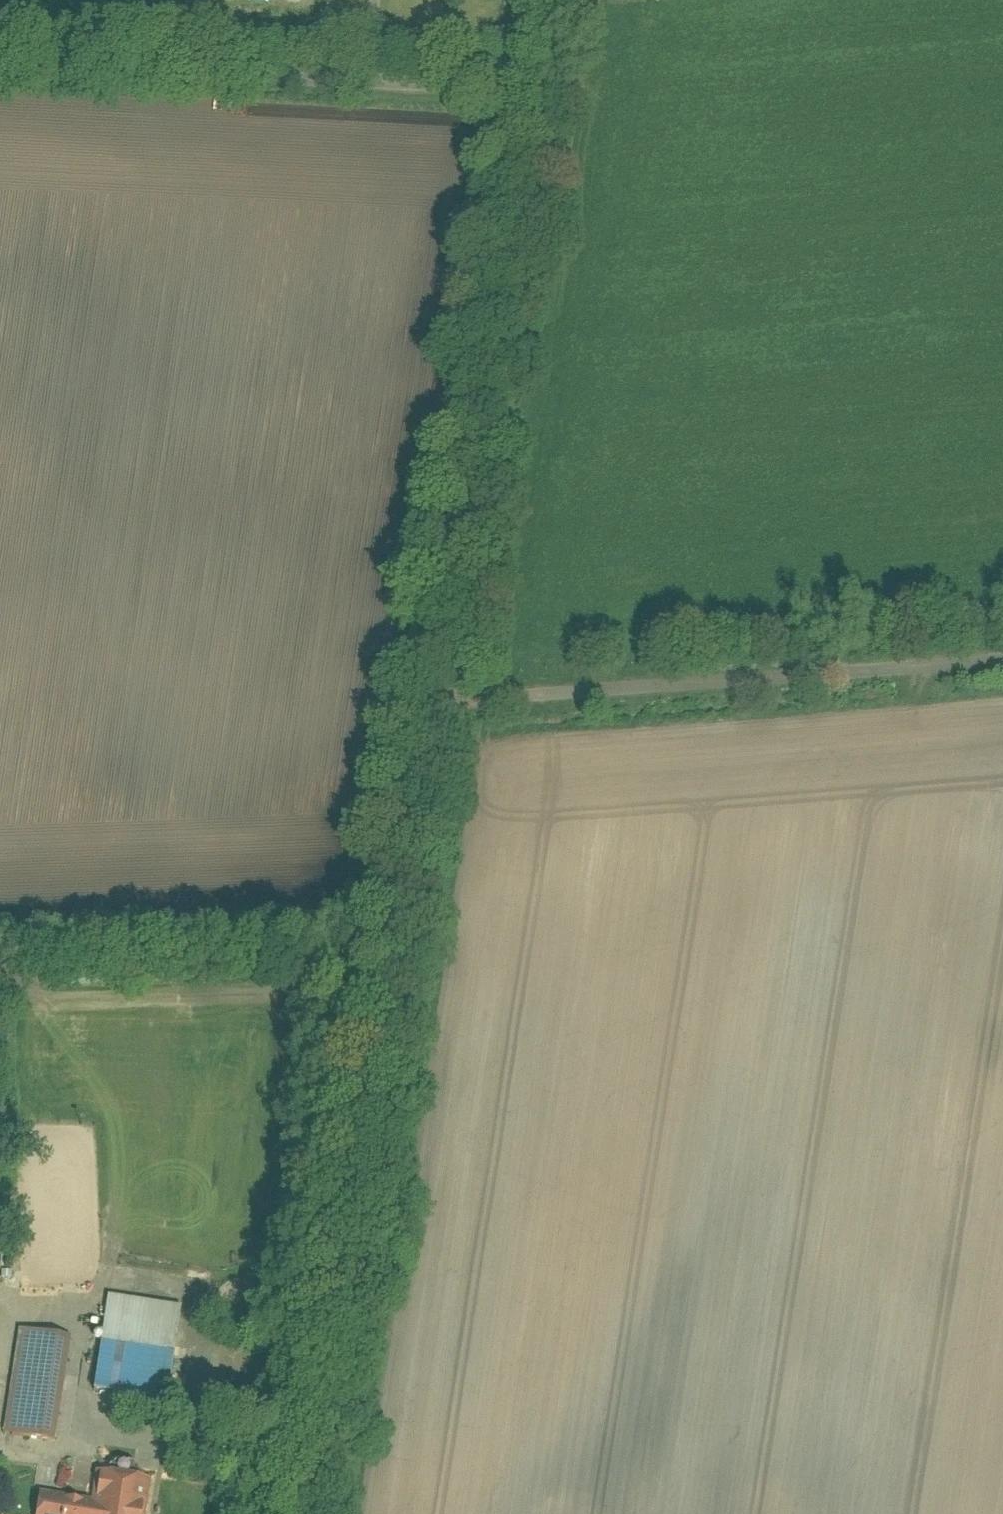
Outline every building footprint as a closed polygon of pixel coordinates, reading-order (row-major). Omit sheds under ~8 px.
[(175,1308),(103,1297),(89,1391),(161,1402),(175,1308)] [(69,1339),(17,1331),(2,1433),(54,1441),(69,1339)] [(92,1474),(88,1501),(33,1493),(30,1513),(141,1513),(146,1482),(92,1474)]
